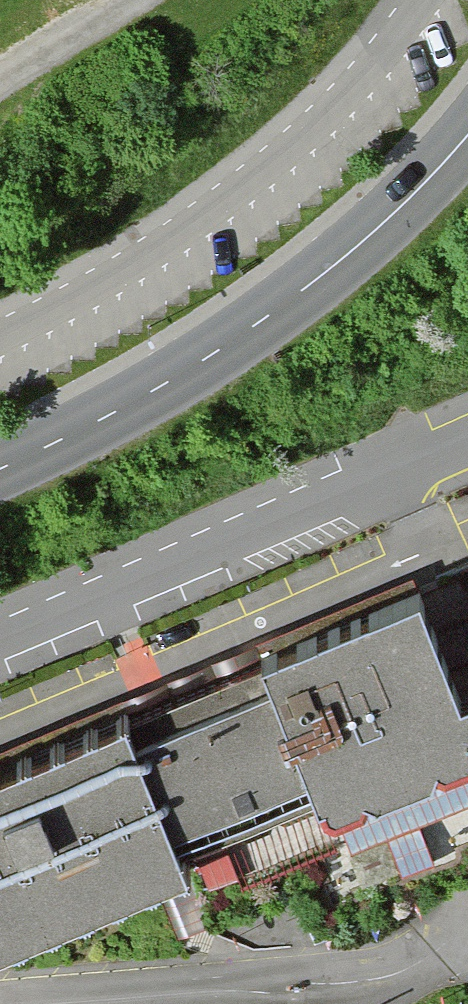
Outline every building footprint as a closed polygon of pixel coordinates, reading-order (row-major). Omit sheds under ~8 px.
[(430,574),(271,639),(282,667),(148,722),(137,694),(0,750),(0,936),(195,857),(205,881),(346,823),(361,858),(467,814),(467,667),(430,574)]
